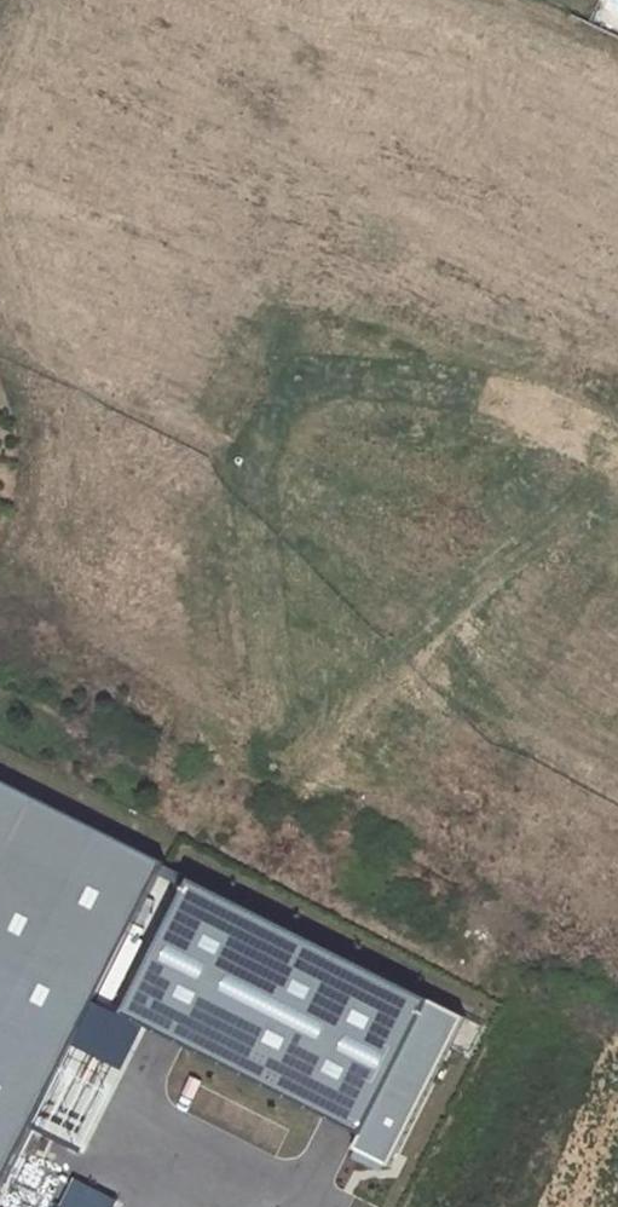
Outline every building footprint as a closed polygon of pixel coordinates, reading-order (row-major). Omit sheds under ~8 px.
[(166,859),(0,777),(0,1186),(1,1186),(166,859)] [(197,882),(131,1012),(366,1128),(356,1148),(393,1166),(468,1017),(197,882)] [(74,1180),(61,1206),(114,1206),(117,1202),(74,1180)]
